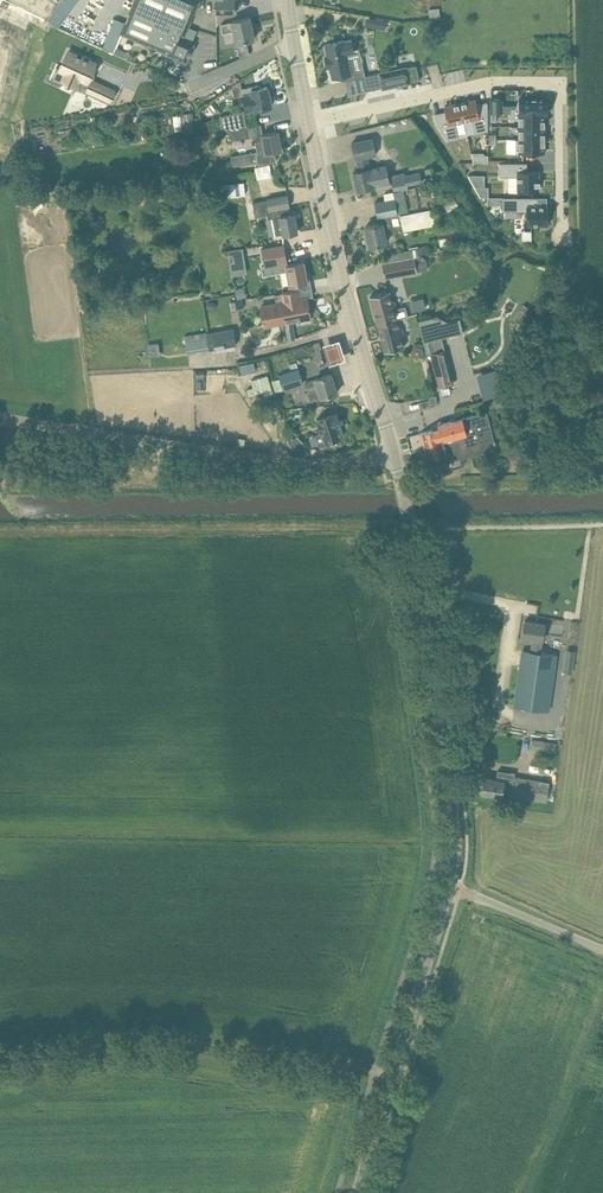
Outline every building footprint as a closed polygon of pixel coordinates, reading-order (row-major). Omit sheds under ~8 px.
[(199,0),(198,0),(135,0),(121,32),(164,52),(166,48),(170,50),(168,54),(174,56),(174,58),(179,60),(180,59),(186,61),(188,56),(190,56),(192,50),(191,50),(193,44),(178,38),(180,33),(184,35),(199,0)] [(216,14),(235,13),(234,0),(215,1),(216,14)] [(428,9),(429,18),(440,17),(439,8),(428,9)] [(254,39),(250,17),(240,19),(231,21),(231,22),(221,24),(223,33),(233,31),(236,43),(254,39)] [(365,26),(385,30),(387,21),(366,17),(365,26)] [(342,82),(357,78),(353,58),(348,59),(347,54),(354,53),(351,39),(344,41),(344,40),(325,44),(327,55),(325,56),(327,67),(330,67),(332,78),(340,76),(342,82)] [(117,48),(115,52),(128,58),(130,54),(125,52),(117,48)] [(446,64),(447,49),(434,49),(433,64),(446,64)] [(68,51),(60,69),(66,72),(62,80),(75,86),(76,84),(88,90),(88,91),(100,97),(105,87),(92,82),(91,83),(87,81),(95,63),(68,51)] [(378,73),(363,76),(366,90),(377,88),(381,87),(382,89),(411,83),(411,82),(419,80),(416,65),(408,66),(378,72),(378,73)] [(240,80),(232,85),(235,98),(243,96),(245,107),(246,111),(255,109),(260,108),(271,106),(267,87),(253,90),(253,86),(242,89),(240,80)] [(465,102),(460,103),(464,121),(467,135),(476,133),(488,130),(488,104),(487,102),(476,104),(475,99),(466,102),(466,101),(465,101),(465,102)] [(491,99),(491,113),(496,113),(502,113),(502,99),(492,99),(491,99)] [(516,108),(511,108),(511,113),(545,113),(547,113),(548,99),(536,99),(532,99),(519,99),(519,100),(518,100),(516,108)] [(446,111),(435,113),(437,123),(448,139),(459,137),(455,123),(464,121),(460,103),(455,104),(455,103),(454,103),(454,104),(445,106),(446,111)] [(247,127),(244,112),(220,116),(221,131),(228,130),(247,127)] [(194,130),(192,113),(183,114),(185,130),(185,131),(194,130)] [(545,113),(511,113),(511,118),(519,118),(519,126),(545,126),(545,113)] [(183,114),(173,115),(175,131),(185,130),(183,114)] [(519,126),(511,126),(511,131),(519,131),(519,139),(545,139),(545,126),(519,126)] [(27,145),(24,127),(16,129),(20,147),(27,145)] [(249,138),(247,127),(228,130),(230,141),(249,138)] [(282,150),(278,131),(262,134),(262,135),(254,136),(256,146),(257,151),(231,155),(232,166),(258,162),(258,165),(277,161),(274,151),(282,150)] [(374,187),(374,186),(370,169),(369,169),(367,156),(376,154),(373,138),(352,142),(355,159),(356,159),(359,171),(353,172),(357,190),(374,187)] [(519,139),(515,139),(516,153),(545,153),(545,139),(519,139)] [(181,143),(172,140),(169,151),(178,153),(181,143)] [(500,163),(500,177),(508,177),(512,177),(512,182),(508,182),(508,192),(518,192),(518,190),(539,190),(539,171),(539,170),(527,170),(527,163),(500,163)] [(370,169),(374,186),(390,182),(386,165),(370,169)] [(270,166),(258,168),(260,178),(272,176),(270,166)] [(433,180),(447,177),(446,171),(432,174),(431,167),(425,168),(428,183),(434,182),(433,180)] [(422,182),(420,172),(405,176),(407,185),(422,182)] [(245,194),(243,183),(205,189),(207,197),(218,196),(218,198),(245,194)] [(485,187),(475,187),(481,197),(487,197),(489,197),(488,187),(485,187)] [(377,247),(377,245),(386,243),(383,228),(391,227),(392,231),(403,229),(400,215),(400,213),(408,212),(403,190),(384,194),(385,200),(375,203),(378,218),(380,223),(365,226),(368,237),(365,237),(368,249),(377,247)] [(267,200),(253,203),(255,217),(270,215),(270,219),(272,218),(276,235),(283,233),(283,235),(286,234),(298,232),(294,213),(289,214),(287,207),(290,207),(288,195),(276,197),(267,199),(267,200)] [(487,197),(487,205),(503,205),(503,211),(527,211),(527,224),(548,224),(548,206),(539,206),(539,197),(503,197),(489,197),(487,197)] [(444,205),(451,214),(460,208),(454,198),(444,205)] [(403,229),(404,231),(436,224),(433,208),(400,215),(403,229)] [(283,245),(261,249),(264,266),(262,267),(264,276),(287,271),(290,285),(307,282),(307,280),(308,280),(309,278),(309,274),(307,273),(306,273),(303,262),(287,265),(286,263),(287,262),(283,245)] [(243,248),(228,250),(232,276),(247,274),(243,248)] [(386,263),(422,256),(419,254),(417,248),(384,255),(386,263)] [(422,256),(386,263),(382,263),(385,278),(417,271),(428,269),(426,259),(422,256)] [(246,297),(243,288),(236,290),(238,299),(246,297)] [(306,298),(300,300),(298,290),(281,293),(283,303),(284,303),(286,312),(283,313),(285,322),(310,317),(307,297),(306,297),(306,298)] [(389,291),(370,297),(371,301),(377,324),(397,319),(408,316),(405,306),(397,308),(395,299),(391,300),(389,291)] [(283,303),(281,293),(275,295),(276,304),(261,307),(264,326),(285,322),(283,313),(286,312),(284,303),(283,303)] [(244,308),(243,300),(230,302),(231,310),(244,308)] [(520,310),(514,319),(523,326),(530,316),(520,310)] [(397,319),(377,324),(385,352),(404,347),(402,338),(405,337),(402,327),(399,328),(397,319)] [(233,328),(221,331),(223,342),(235,340),(233,328)] [(221,331),(186,337),(188,352),(210,348),(210,349),(236,344),(235,340),(223,342),(221,331)] [(442,338),(423,343),(426,354),(430,353),(439,387),(440,387),(449,385),(455,384),(446,349),(445,349),(442,338)] [(335,340),(322,344),(327,363),(340,359),(335,340)] [(313,344),(315,351),(322,349),(320,342),(313,344)] [(160,355),(159,343),(148,344),(149,357),(160,355)] [(254,361),(238,364),(240,374),(256,370),(254,361)] [(280,378),(272,380),(276,392),(278,391),(302,384),(298,369),(296,363),(290,365),(292,370),(279,374),(280,378)] [(529,373),(516,374),(517,387),(531,386),(529,373)] [(315,379),(304,383),(307,392),(318,389),(321,398),(337,393),(331,374),(315,379)] [(273,393),(267,375),(251,380),(253,387),(246,389),(248,396),(263,392),(264,396),(273,393)] [(511,403),(508,395),(488,401),(490,409),(511,403)] [(459,427),(453,428),(455,437),(460,457),(472,454),(472,455),(474,456),(479,455),(480,453),(480,452),(496,448),(487,412),(458,419),(459,427)] [(321,434),(322,434),(325,443),(329,442),(330,445),(339,443),(338,439),(341,438),(338,429),(342,428),(337,413),(334,414),(333,413),(317,418),(318,419),(317,419),(321,434)] [(433,429),(420,433),(423,445),(427,458),(429,466),(441,462),(452,459),(460,457),(453,428),(459,427),(458,419),(444,423),(433,426),(433,429)] [(542,640),(543,640),(545,624),(525,621),(522,637),(532,639),(531,652),(540,653),(542,640)] [(540,653),(531,652),(522,650),(514,706),(548,711),(556,655),(540,653)] [(557,743),(542,740),(541,750),(555,752),(557,743)] [(504,780),(484,777),(482,793),(502,796),(503,790),(512,791),(511,795),(547,801),(550,782),(514,777),(513,782),(504,780)]
